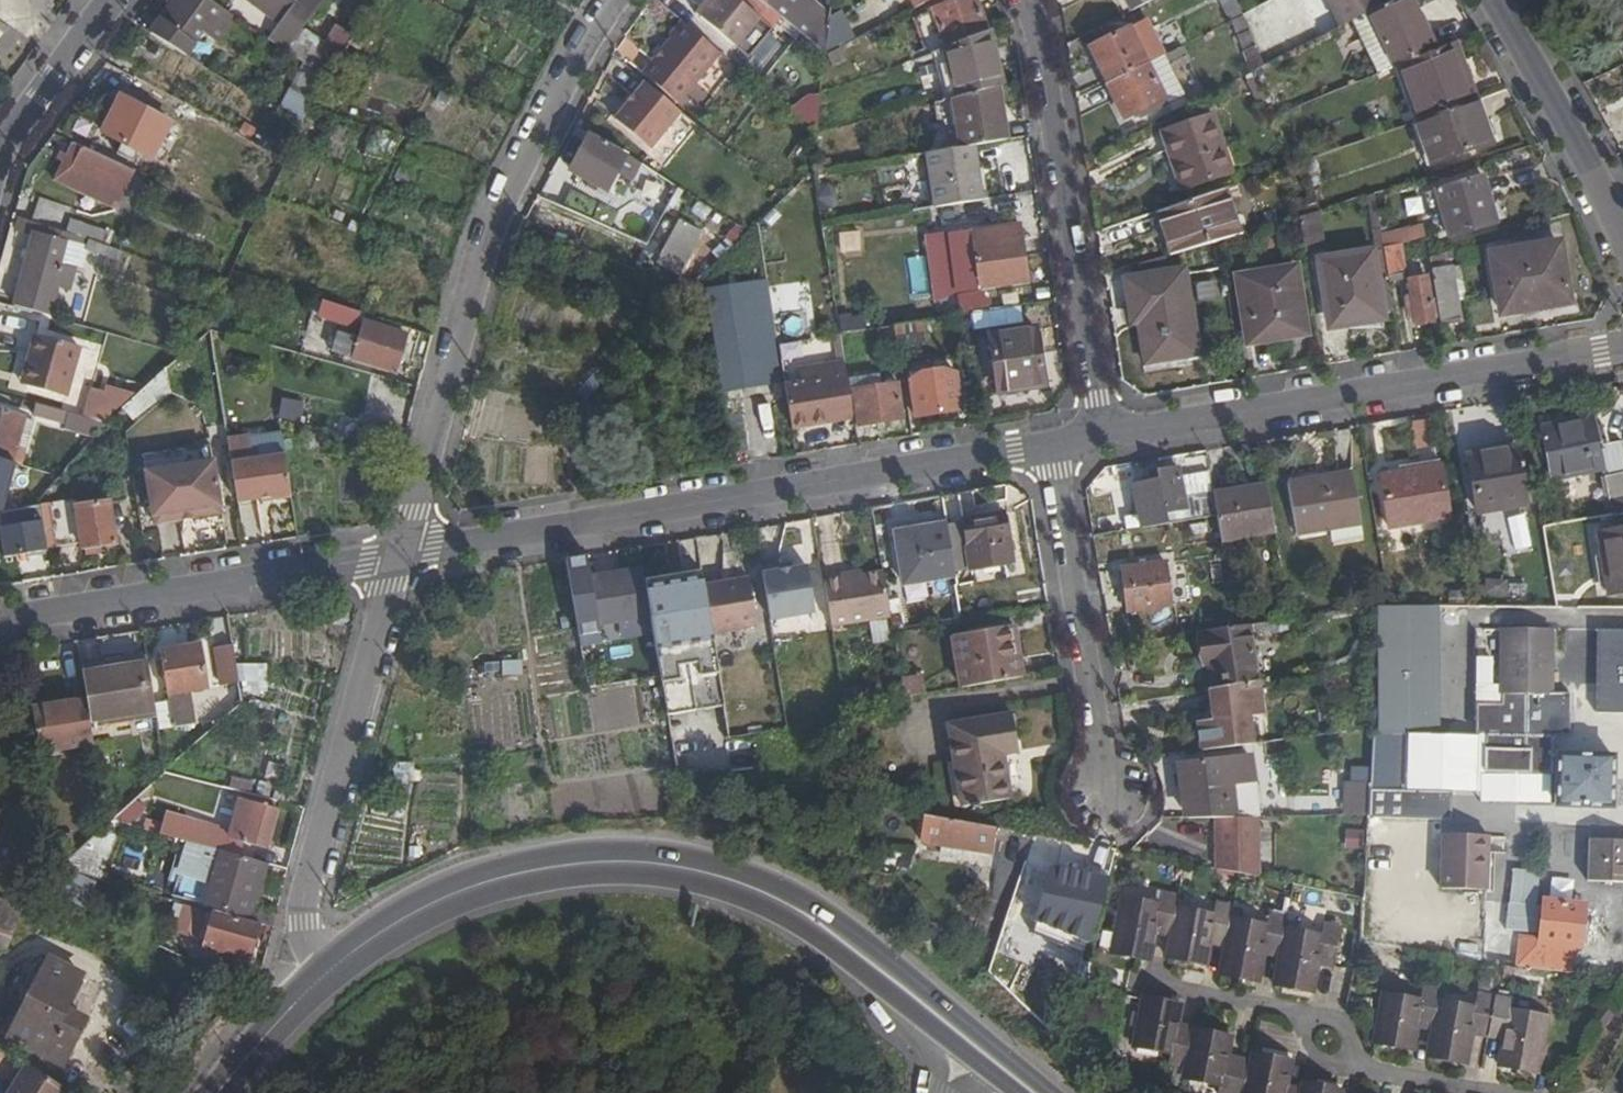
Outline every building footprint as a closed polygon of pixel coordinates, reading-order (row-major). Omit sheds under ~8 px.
[(212,0),(176,0),(150,34),(190,59),(208,35),(223,46),(242,21),(228,11),(212,0)] [(228,11),(235,0),(234,0),(212,0),(228,11)] [(284,52),(322,0),(244,0),(278,24),(266,39),(284,52)] [(701,16),(736,46),(759,19),(737,0),(714,0),(701,16)] [(797,30),(818,3),(814,0),(760,0),(797,30)] [(832,0),(820,0),(818,3),(797,30),(827,54),(827,52),(829,35),(832,0)] [(983,33),(969,0),(944,0),(946,5),(930,11),(945,48),(983,33)] [(1131,13),(1156,0),(1124,0),(1131,13)] [(1242,15),(1234,0),(1220,0),(1230,21),(1242,15)] [(1341,30),(1352,25),(1368,17),(1392,6),(1389,0),(1348,0),(1352,10),(1335,19),(1341,30)] [(1438,50),(1411,0),(1405,0),(1392,6),(1368,17),(1395,68),(1398,66),(1438,50)] [(1251,73),(1263,68),(1252,39),(1242,15),(1230,21),(1251,73)] [(1368,17),(1352,25),(1375,76),(1395,68),(1368,17)] [(723,50),(685,19),(673,34),(674,38),(656,59),(659,62),(649,74),(682,101),(723,50)] [(827,52),(854,38),(847,24),(829,35),(827,52)] [(1106,84),(1147,63),(1128,27),(1087,48),(1106,84)] [(336,30),(312,72),(324,80),(349,37),(336,30)] [(998,84),(1002,83),(988,31),(983,33),(945,48),(938,51),(951,97),(998,84)] [(1418,122),(1422,120),(1476,101),(1454,43),(1438,50),(1398,66),(1418,122)] [(1165,99),(1147,63),(1106,84),(1125,120),(1165,99)] [(134,79),(113,68),(107,78),(128,90),(134,79)] [(275,111),(298,125),(316,94),(324,80),(312,72),(309,70),(296,91),(289,86),(275,111)] [(644,84),(617,118),(650,145),(677,112),(644,84)] [(998,84),(951,97),(960,148),(974,146),(1008,140),(998,84)] [(102,135),(138,152),(148,132),(156,136),(165,120),(120,98),(102,135)] [(1476,101),(1422,120),(1437,163),(1492,143),(1476,101)] [(1179,146),(1194,186),(1234,172),(1222,138),(1214,116),(1163,133),(1169,149),(1179,146)] [(616,175),(618,171),(626,155),(588,135),(570,174),(607,192),(616,175)] [(80,191),(87,175),(124,192),(135,171),(73,143),(57,181),(80,191)] [(935,208),(984,200),(974,146),(960,148),(926,154),(935,208)] [(1183,190),(1194,186),(1179,146),(1169,149),(1183,190)] [(618,171),(616,175),(631,182),(641,163),(626,155),(618,171)] [(1496,222),(1483,178),(1436,193),(1449,236),(1496,222)] [(833,185),(816,187),(818,210),(835,208),(833,185)] [(1225,189),(1155,213),(1170,255),(1219,240),(1241,234),(1225,189)] [(1393,311),(1388,278),(1383,248),(1381,237),(1374,194),(1368,196),(1374,250),(1384,314),(1393,311)] [(35,220),(64,231),(72,208),(43,197),(35,220)] [(1329,249),(1319,211),(1299,217),(1305,255),(1329,249)] [(555,213),(548,230),(579,243),(586,226),(555,213)] [(31,234),(13,305),(51,315),(57,288),(69,290),(75,267),(64,264),(68,241),(85,247),(85,250),(120,261),(124,252),(110,247),(67,232),(64,231),(35,220),(20,215),(16,229),(31,234)] [(71,218),(67,232),(110,247),(115,232),(71,218)] [(699,233),(680,223),(660,265),(679,275),(699,233)] [(946,235),(955,294),(1029,283),(1020,224),(946,235)] [(1424,228),(1413,231),(1416,241),(1426,239),(1424,228)] [(1413,231),(1381,237),(1383,248),(1399,245),(1416,241),(1413,231)] [(955,299),(955,294),(946,235),(945,232),(927,235),(937,301),(955,299)] [(1571,301),(1561,244),(1489,257),(1498,315),(1571,301)] [(1404,274),(1399,245),(1383,248),(1388,278),(1404,274)] [(1326,324),(1384,314),(1374,250),(1317,260),(1326,324)] [(1458,266),(1455,251),(1429,259),(1431,271),(1458,266)] [(768,282),(765,265),(702,276),(705,292),(748,285),(768,282)] [(1297,266),(1235,277),(1246,344),(1307,333),(1297,266)] [(1431,271),(1440,323),(1467,318),(1458,266),(1431,271)] [(1145,364),(1198,355),(1185,270),(1123,280),(1131,325),(1138,324),(1145,364)] [(225,289),(233,292),(239,273),(233,271),(225,289)] [(1428,276),(1408,280),(1416,327),(1436,324),(1428,276)] [(748,285),(763,387),(784,384),(768,282),(748,285)] [(705,292),(725,414),(742,411),(739,391),(763,387),(748,285),(705,292)] [(226,317),(233,292),(225,289),(215,313),(226,317)] [(318,315),(335,320),(354,327),(360,312),(323,300),(318,315)] [(842,354),(839,335),(837,319),(819,322),(825,358),(842,354)] [(211,331),(220,333),(224,322),(215,320),(211,331)] [(926,339),(923,321),(894,326),(896,343),(926,339)] [(363,322),(353,359),(395,371),(405,334),(363,322)] [(871,347),(896,343),(894,326),(868,330),(871,347)] [(1035,328),(988,335),(998,396),(1045,388),(1035,328)] [(36,338),(23,387),(66,399),(79,350),(36,338)] [(784,384),(791,429),(836,422),(835,414),(851,412),(844,364),(798,371),(799,382),(784,384)] [(642,365),(634,373),(648,390),(657,383),(642,365)] [(166,368),(119,408),(134,425),(169,393),(166,368)] [(952,374),(951,368),(909,373),(916,417),(961,409),(956,374),(952,374)] [(858,426),(903,419),(897,384),(852,391),(858,426)] [(279,402),(278,419),(299,420),(300,403),(279,402)] [(104,423),(36,403),(33,415),(64,423),(62,430),(91,437),(104,423)] [(14,462),(25,420),(26,416),(0,409),(0,458),(14,462)] [(1550,484),(1604,473),(1605,478),(1603,478),(1610,517),(1622,515),(1622,456),(1620,443),(1606,445),(1603,429),(1596,431),(1593,417),(1539,429),(1550,484)] [(25,420),(14,462),(24,465),(35,423),(25,420)] [(1524,507),(1515,448),(1466,457),(1475,514),(1524,507)] [(289,495),(283,455),(230,463),(236,503),(289,495)] [(158,470),(165,515),(191,511),(192,519),(221,514),(212,462),(158,470)] [(1388,529),(1447,519),(1438,466),(1379,476),(1388,529)] [(1135,486),(1141,528),(1215,516),(1211,494),(1208,473),(1182,478),(1180,468),(1151,473),(1152,483),(1135,486)] [(1289,481),(1299,532),(1363,522),(1354,471),(1289,481)] [(1274,534),(1265,485),(1211,494),(1215,516),(1219,543),(1274,534)] [(40,504),(46,549),(80,543),(82,549),(116,543),(108,503),(73,507),(72,499),(40,504)] [(241,534),(257,533),(257,506),(241,506),(241,534)] [(965,551),(968,571),(1012,564),(1003,513),(945,523),(950,553),(965,551)] [(901,587),(954,578),(953,574),(950,553),(945,523),(892,532),(901,587)] [(1595,535),(1606,596),(1622,593),(1622,530),(1595,535)] [(950,553),(953,574),(968,571),(965,551),(950,553)] [(1163,564),(1121,569),(1127,613),(1169,607),(1163,564)] [(777,565),(759,568),(768,621),(812,613),(804,567),(778,572),(777,565)] [(647,598),(645,589),(641,566),(592,574),(600,624),(650,616),(647,598)] [(822,583),(828,621),(888,611),(882,573),(822,583)] [(647,598),(705,587),(704,586),(703,578),(645,589),(647,598)] [(746,578),(704,586),(705,587),(712,633),(755,625),(746,578)] [(668,719),(725,708),(712,633),(705,587),(647,598),(650,616),(661,678),(668,719)] [(1378,604),(1373,735),(1406,735),(1407,729),(1440,730),(1439,604),(1378,604)] [(886,620),(868,622),(871,642),(889,640),(886,620)] [(1013,627),(1006,628),(1011,659),(1019,658),(1013,627)] [(1234,629),(1204,634),(1208,666),(1211,690),(1222,688),(1257,682),(1249,627),(1234,629)] [(952,638),(961,688),(1022,677),(1019,658),(1011,659),(1006,628),(952,638)] [(1600,628),(1599,711),(1622,711),(1622,629),(1600,628)] [(1499,693),(1526,693),(1550,693),(1550,632),(1499,633),(1499,693)] [(1203,667),(1208,666),(1204,634),(1195,635),(1197,657),(1203,667)] [(192,692),(208,689),(200,645),(161,652),(174,727),(196,723),(192,692)] [(234,645),(216,648),(221,681),(225,686),(240,684),(234,645)] [(343,654),(333,652),(330,662),(339,665),(343,654)] [(157,711),(148,662),(83,673),(87,701),(88,710),(90,722),(157,711)] [(503,664),(493,665),(495,676),(504,675),(503,664)] [(508,665),(510,677),(519,676),(517,664),(508,665)] [(903,697),(924,694),(921,678),(900,681),(903,697)] [(1263,681),(1257,682),(1222,688),(1226,717),(1212,720),(1197,722),(1200,752),(1257,745),(1254,715),(1268,714),(1263,681)] [(1208,690),(1212,720),(1226,717),(1222,688),(1211,690),(1208,690)] [(1499,693),(1499,706),(1526,705),(1526,693),(1499,693)] [(1550,693),(1526,693),(1526,705),(1526,737),(1553,737),(1571,737),(1571,694),(1550,693)] [(87,701),(34,711),(42,754),(94,745),(90,722),(88,710),(87,701)] [(1485,737),(1526,737),(1526,705),(1499,706),(1475,706),(1475,737),(1485,737)] [(718,715),(692,724),(700,747),(726,739),(718,715)] [(959,806),(1009,798),(1003,757),(1018,754),(1011,715),(947,727),(959,806)] [(1406,735),(1373,735),(1369,786),(1368,791),(1405,791),(1406,735)] [(1526,737),(1485,737),(1484,772),(1551,775),(1553,737),(1526,737)] [(1558,755),(1556,807),(1610,809),(1612,757),(1558,755)] [(1250,756),(1182,764),(1188,820),(1236,819),(1232,785),(1253,782),(1250,756)] [(248,794),(259,797),(261,790),(250,786),(248,794)] [(1348,787),(1348,818),(1367,816),(1368,791),(1369,786),(1348,787)] [(1405,791),(1368,791),(1367,816),(1452,817),(1452,792),(1405,791)] [(230,834),(229,837),(246,841),(267,847),(278,810),(239,799),(230,834)] [(230,834),(165,817),(160,835),(185,842),(241,857),(246,841),(229,837),(230,834)] [(995,830),(926,817),(921,845),(944,849),(962,853),(989,858),(995,830)] [(1266,819),(1219,820),(1220,873),(1267,882),(1266,819)] [(98,879),(146,832),(112,823),(107,827),(61,869),(98,879)] [(1344,829),(1342,847),(1360,849),(1362,830),(1344,829)] [(1442,835),(1439,890),(1485,892),(1488,837),(1442,835)] [(1570,841),(1568,871),(1587,872),(1589,842),(1570,841)] [(1587,881),(1622,882),(1622,842),(1589,841),(1589,842),(1587,872),(1587,881)] [(248,914),(263,863),(241,857),(185,842),(171,893),(248,914)] [(962,853),(944,849),(944,856),(961,859),(962,853)] [(888,857),(886,865),(908,870),(910,862),(888,857)] [(91,889),(67,877),(57,897),(82,909),(91,889)] [(48,905),(53,895),(43,890),(35,899),(48,905)] [(1170,937),(1166,958),(1205,966),(1208,945),(1224,948),(1219,975),(1258,983),(1263,956),(1278,958),(1273,985),(1312,993),(1317,966),(1330,969),(1338,930),(1324,927),(1322,938),(1283,930),(1285,919),(1270,916),(1268,927),(1228,919),(1230,908),(1216,904),(1214,916),(1175,909),(1177,897),(1161,894),(1159,906),(1122,899),(1112,953),(1149,961),(1154,935),(1170,937)] [(1057,927),(1089,937),(1100,906),(1067,895),(1057,927)] [(1520,948),(1574,955),(1574,949),(1580,949),(1584,904),(1542,900),(1538,936),(1522,935),(1520,948)] [(4,952),(17,924),(22,914),(26,909),(0,902),(0,951),(4,952)] [(261,925),(273,928),(277,912),(255,906),(251,922),(261,925)] [(261,925),(251,922),(212,911),(203,946),(217,950),(215,956),(232,961),(234,955),(251,960),(261,925)] [(1574,955),(1520,948),(1518,967),(1572,974),(1574,955)] [(8,1037),(61,1066),(85,1023),(65,1012),(84,975),(50,958),(8,1037)] [(1502,1041),(1498,1067),(1536,1074),(1546,1019),(1508,1013),(1509,1002),(1495,1000),(1478,997),(1476,1008),(1435,1002),(1437,990),(1424,988),(1421,1003),(1381,995),(1372,1044),(1412,1051),(1416,1028),(1431,1030),(1426,1057),(1466,1064),(1471,1036),(1488,1039),(1502,1041)] [(1252,1055),(1250,1062),(1228,1057),(1231,1040),(1191,1032),(1192,1028),(1178,1025),(1182,1007),(1143,999),(1133,1047),(1172,1055),(1170,1065),(1184,1068),(1183,1079),(1220,1087),(1219,1092),(1341,1092),(1299,1083),(1298,1089),(1286,1087),(1291,1063),(1252,1055)] [(27,1065),(9,1092),(68,1092),(70,1091),(27,1065)]
